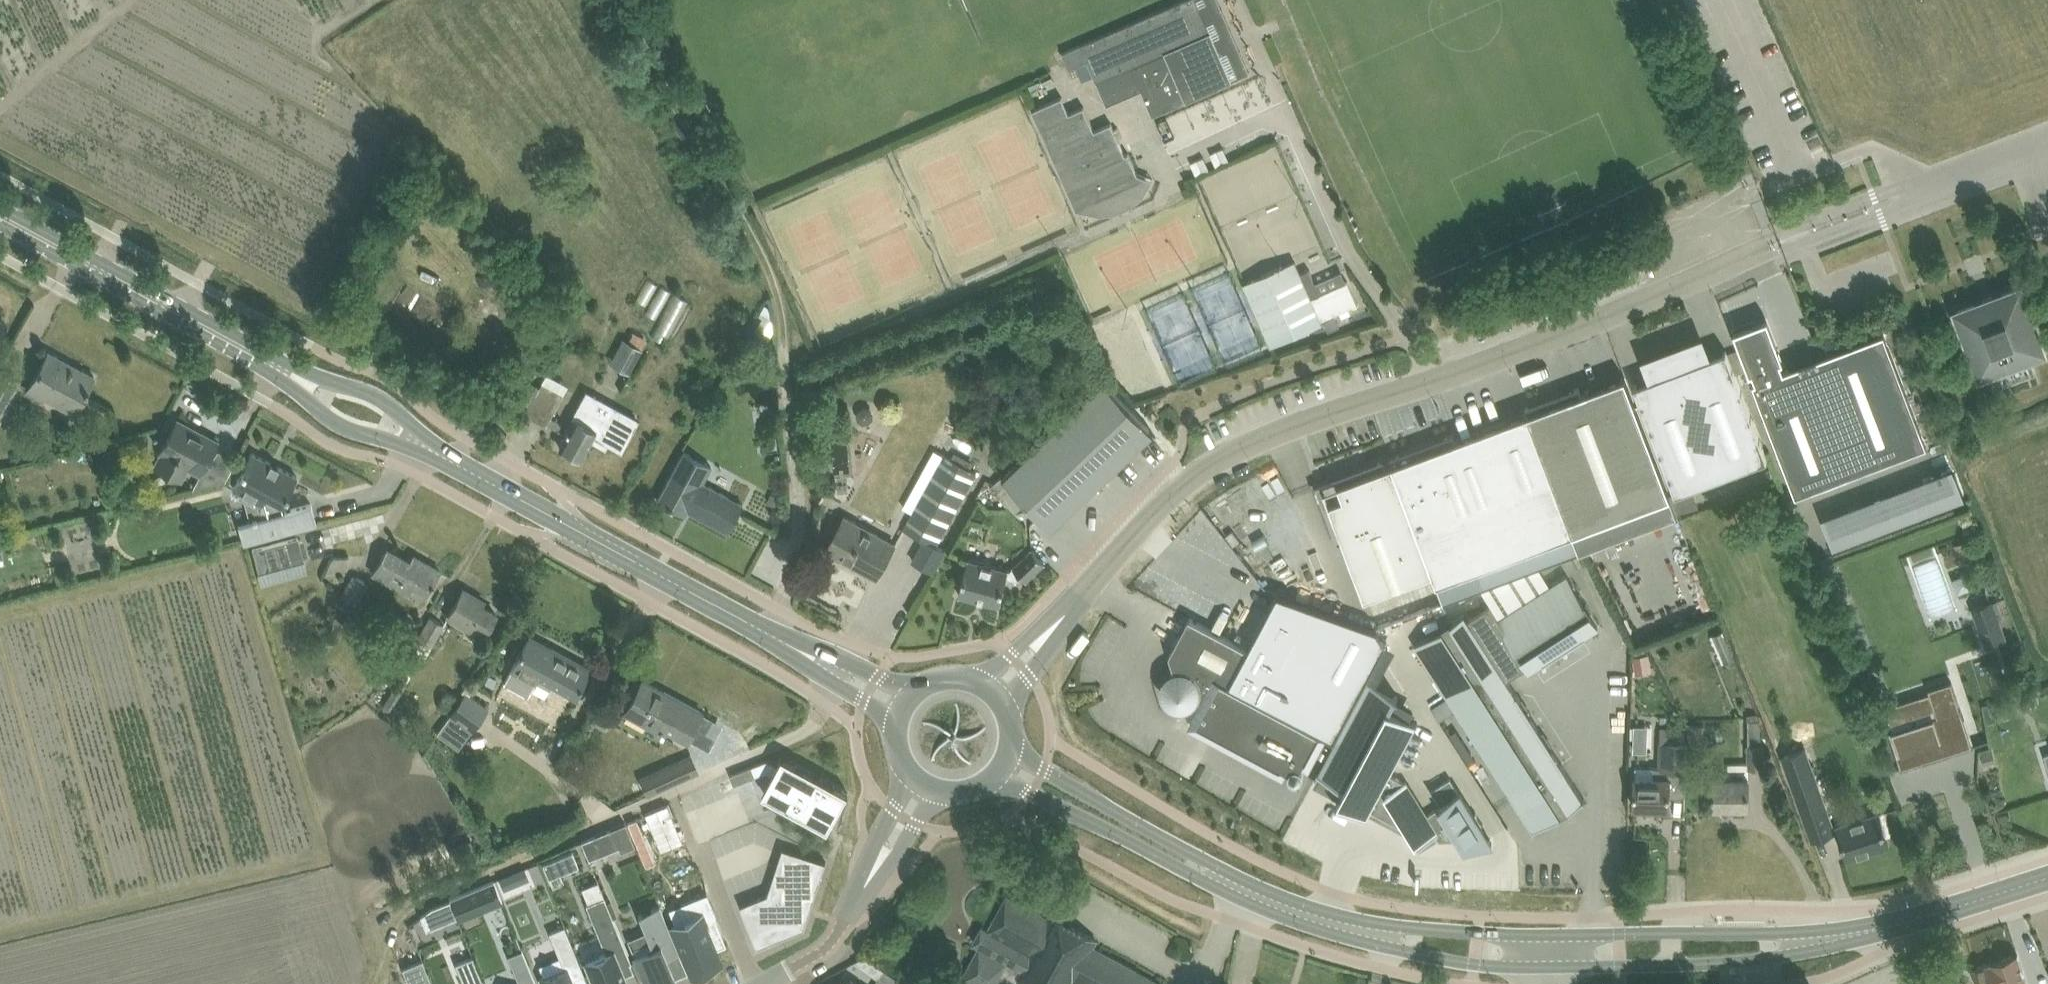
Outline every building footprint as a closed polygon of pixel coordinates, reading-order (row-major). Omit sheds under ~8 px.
[(1062,53),(1066,61),(1069,69),(1077,65),(1083,80),(1094,75),(1107,105),(1142,90),(1145,96),(1153,115),(1233,80),(1231,77),(1211,31),(1213,30),(1212,29),(1210,29),(1197,0),(1183,0),(1080,44),(1062,53)] [(1045,78),(1029,85),(1036,101),(1052,93),(1045,78)] [(1033,110),(1038,108),(1057,149),(1067,145),(1090,195),(1101,198),(1113,197),(1123,192),(1132,184),(1138,174),(1129,153),(1126,154),(1112,123),(1095,130),(1084,106),(1070,113),(1062,96),(1033,110)] [(1358,303),(1348,280),(1320,293),(1309,269),(1300,273),(1295,261),(1244,284),(1271,344),(1322,322),(1321,320),(1323,318),(1325,323),(1334,319),(1332,314),(1358,303)] [(649,279),(641,293),(651,300),(660,285),(649,279)] [(1958,311),(1981,374),(2044,350),(2020,288),(2002,294),(2004,299),(1995,302),(1993,296),(1983,299),(1986,305),(1977,309),(1975,305),(1958,311)] [(652,334),(664,340),(687,298),(675,292),(652,334)] [(1768,318),(1734,331),(1750,373),(1753,372),(1756,380),(1784,370),(1781,361),(1784,360),(1768,318)] [(623,337),(609,361),(629,372),(642,348),(641,348),(647,338),(633,331),(628,340),(623,337)] [(1784,370),(1756,380),(1753,381),(1796,491),(1926,442),(1884,332),(1827,353),(1834,371),(1798,385),(1791,367),(1784,370)] [(1834,336),(1823,341),(1826,348),(1837,344),(1834,336)] [(1635,385),(1642,404),(1676,493),(1768,458),(1727,350),(1706,358),(1700,342),(1649,361),(1655,378),(1635,385)] [(49,351),(39,368),(26,392),(42,401),(45,396),(74,412),(94,375),(49,351)] [(19,379),(0,369),(0,414),(19,379)] [(1525,408),(1528,413),(1573,532),(1671,496),(1632,395),(1625,377),(1582,393),(1580,387),(1565,393),(1564,391),(1557,394),(1557,396),(1525,408)] [(542,381),(534,395),(525,413),(546,424),(563,393),(542,381)] [(1105,381),(1054,429),(1103,481),(1154,433),(1105,381)] [(567,432),(559,446),(580,457),(591,439),(605,446),(607,442),(621,449),(637,419),(611,404),(606,413),(594,406),(585,422),(575,417),(574,418),(567,432)] [(1391,458),(1393,464),(1434,571),(1438,583),(1477,568),(1483,585),(1580,550),(1573,532),(1528,413),(1456,440),(1454,434),(1432,442),(1431,439),(1418,444),(1419,447),(1391,458)] [(177,418),(168,434),(155,438),(155,439),(158,438),(160,448),(159,451),(173,459),(166,472),(180,480),(187,466),(204,475),(197,487),(225,480),(227,476),(205,465),(218,440),(177,418)] [(1003,477),(1052,529),(1103,481),(1054,429),(1003,477)] [(976,470),(934,448),(902,507),(911,512),(903,527),(924,537),(913,558),(933,570),(945,548),(937,544),(976,470)] [(685,450),(658,499),(685,514),(688,509),(728,531),(743,503),(703,481),(711,465),(685,450)] [(253,519),(238,523),(243,543),(317,523),(311,503),(285,510),(283,503),(297,476),(251,451),(232,487),(262,502),(265,515),(257,517),(257,516),(253,517),(253,519)] [(1317,486),(1324,505),(1338,544),(1345,541),(1366,597),(1434,571),(1393,464),(1386,466),(1384,460),(1378,462),(1378,463),(1317,486)] [(1831,545),(1962,497),(1949,464),(1818,512),(1831,545)] [(1700,504),(1693,486),(1676,493),(1670,495),(1671,496),(1677,512),(1700,504)] [(827,549),(877,577),(895,544),(845,517),(827,549)] [(304,559),(298,536),(252,549),(258,572),(304,559)] [(1954,542),(1960,559),(1976,553),(1969,536),(1954,542)] [(387,548),(377,565),(373,572),(409,593),(414,585),(427,592),(440,570),(426,562),(422,568),(387,548)] [(1009,567),(969,556),(959,595),(1000,605),(1007,577),(1018,580),(1022,576),(1026,580),(1046,562),(1032,548),(1013,566),(1010,569),(1009,567)] [(341,595),(357,603),(368,582),(352,574),(341,595)] [(1566,574),(1499,617),(1499,618),(1528,664),(1528,665),(1530,669),(1544,660),(1544,661),(1586,634),(1586,633),(1599,625),(1566,574)] [(1208,582),(1190,617),(1198,622),(1207,626),(1248,648),(1229,683),(1321,732),(1325,734),(1336,740),(1367,680),(1368,679),(1389,640),(1380,626),(1278,591),(1268,611),(1267,613),(1208,582)] [(464,588),(454,605),(448,615),(483,635),(496,613),(476,601),(479,597),(464,588)] [(1973,608),(1986,649),(2005,642),(1991,602),(1973,608)] [(1415,645),(1447,696),(1498,664),(1507,678),(1528,665),(1528,664),(1499,618),(1499,617),(1491,604),(1468,618),(1465,613),(1415,645)] [(430,615),(418,637),(432,645),(444,623),(430,615)] [(1229,683),(1248,648),(1207,626),(1198,622),(1190,617),(1170,654),(1174,669),(1178,668),(1182,668),(1186,668),(1190,670),(1193,672),(1196,674),(1199,677),(1201,681),(1202,684),(1202,688),(1202,692),(1201,696),(1199,700),(1197,703),(1194,705),(1190,707),(1186,709),(1188,715),(1194,718),(1191,723),(1283,773),(1286,767),(1290,769),(1290,770),(1289,771),(1290,773),(1290,774),(1290,775),(1291,777),(1292,778),(1293,778),(1294,779),(1296,779),(1298,779),(1300,778),(1302,777),(1303,776),(1303,775),(1304,773),(1304,772),(1304,771),(1304,769),(1303,768),(1302,767),(1301,766),(1303,762),(1309,765),(1325,734),(1321,732),(1229,683)] [(530,635),(505,681),(528,694),(536,681),(550,688),(554,681),(575,693),(589,668),(530,635)] [(1498,664),(1447,696),(1490,763),(1541,730),(1517,692),(1517,693),(1507,678),(1498,664)] [(1161,686),(1161,693),(1164,699),(1168,703),(1174,706),(1181,707),(1187,706),(1193,703),(1197,698),(1199,692),(1199,685),(1197,679),(1193,674),(1188,671),(1182,669),(1176,669),(1171,671),(1166,675),(1163,680),(1161,686)] [(643,679),(633,697),(625,711),(664,733),(667,729),(686,740),(702,711),(643,679)] [(1369,681),(1329,756),(1319,773),(1318,773),(1317,774),(1345,789),(1338,801),(1337,800),(1337,801),(1368,818),(1368,817),(1367,816),(1370,810),(1414,833),(1420,843),(1418,844),(1419,845),(1439,833),(1439,832),(1428,814),(1407,780),(1405,781),(1391,773),(1417,722),(1391,708),(1398,695),(1368,679),(1367,680),(1369,681)] [(1935,720),(1887,735),(1899,773),(1971,750),(1950,685),(1927,693),(1935,720)] [(450,713),(436,731),(458,747),(471,728),(472,729),(487,707),(464,691),(449,712),(450,713)] [(1761,718),(1748,718),(1749,768),(1765,768),(1764,743),(1761,743),(1761,718)] [(1631,750),(1646,751),(1647,723),(1632,723),(1631,750)] [(1688,746),(1704,747),(1705,724),(1689,723),(1688,746)] [(1541,730),(1490,763),(1533,831),(1585,798),(1584,797),(1583,797),(1565,768),(1566,768),(1541,730)] [(1636,766),(1634,806),(1670,807),(1670,795),(1686,795),(1688,741),(1666,741),(1665,767),(1636,766)] [(1805,748),(1783,756),(1798,800),(1812,838),(1835,830),(1821,792),(1805,748)] [(691,754),(640,776),(648,793),(698,771),(691,754)] [(775,772),(764,792),(830,827),(848,791),(784,755),(779,764),(775,772)] [(768,758),(758,762),(762,772),(769,769),(768,758)] [(779,764),(768,758),(769,769),(775,772),(779,764)] [(758,762),(751,765),(755,775),(762,772),(758,762)] [(744,780),(740,771),(732,774),(735,783),(744,780)] [(1713,777),(1714,807),(1749,807),(1749,776),(1713,777)] [(1442,806),(1428,814),(1439,832),(1442,830),(1445,835),(1459,835),(1465,845),(1492,844),(1481,825),(1482,824),(1483,824),(1482,822),(1479,818),(1477,813),(1476,813),(1476,814),(1474,814),(1461,793),(1451,777),(1432,789),(1442,804),(1441,805),(1442,806)] [(668,805),(647,814),(661,850),(683,841),(668,805)] [(1838,826),(1841,837),(1847,857),(1889,843),(1880,813),(1838,826)] [(612,828),(582,840),(589,858),(619,846),(612,828)] [(769,894),(741,905),(758,946),(799,929),(806,907),(811,908),(827,862),(783,848),(769,894)] [(573,849),(543,861),(549,876),(579,864),(573,849)] [(510,871),(500,875),(504,886),(514,882),(510,871)] [(684,920),(673,925),(692,973),(722,961),(712,937),(723,932),(701,879),(700,879),(706,895),(679,907),(684,920)] [(494,880),(450,898),(450,899),(457,917),(459,920),(503,902),(494,880)] [(582,886),(589,902),(590,901),(604,896),(598,880),(582,886)] [(585,960),(595,983),(627,983),(623,975),(620,966),(630,961),(631,961),(604,896),(590,901),(589,902),(586,903),(606,952),(585,960)] [(1009,962),(1019,968),(1016,974),(1034,983),(1070,983),(1072,981),(1078,983),(1162,983),(1137,971),(1091,945),(1094,940),(1095,941),(1096,939),(1071,926),(1068,931),(1050,921),(1051,920),(1007,896),(998,913),(989,930),(983,927),(971,949),(977,952),(962,981),(968,983),(997,983),(1009,962)] [(431,906),(420,915),(426,929),(457,917),(450,899),(431,906)] [(634,953),(647,983),(666,983),(677,980),(667,957),(679,952),(660,904),(638,913),(645,930),(652,945),(634,953)] [(540,977),(543,983),(574,983),(572,978),(584,973),(564,925),(549,931),(564,967),(540,977)] [(1979,983),(2027,983),(2017,953),(1991,962),(1974,968),(1979,983)] [(455,962),(464,983),(485,983),(473,955),(455,962)] [(402,967),(409,983),(433,983),(422,958),(402,967)] [(529,965),(515,971),(520,983),(537,983),(529,965)]
